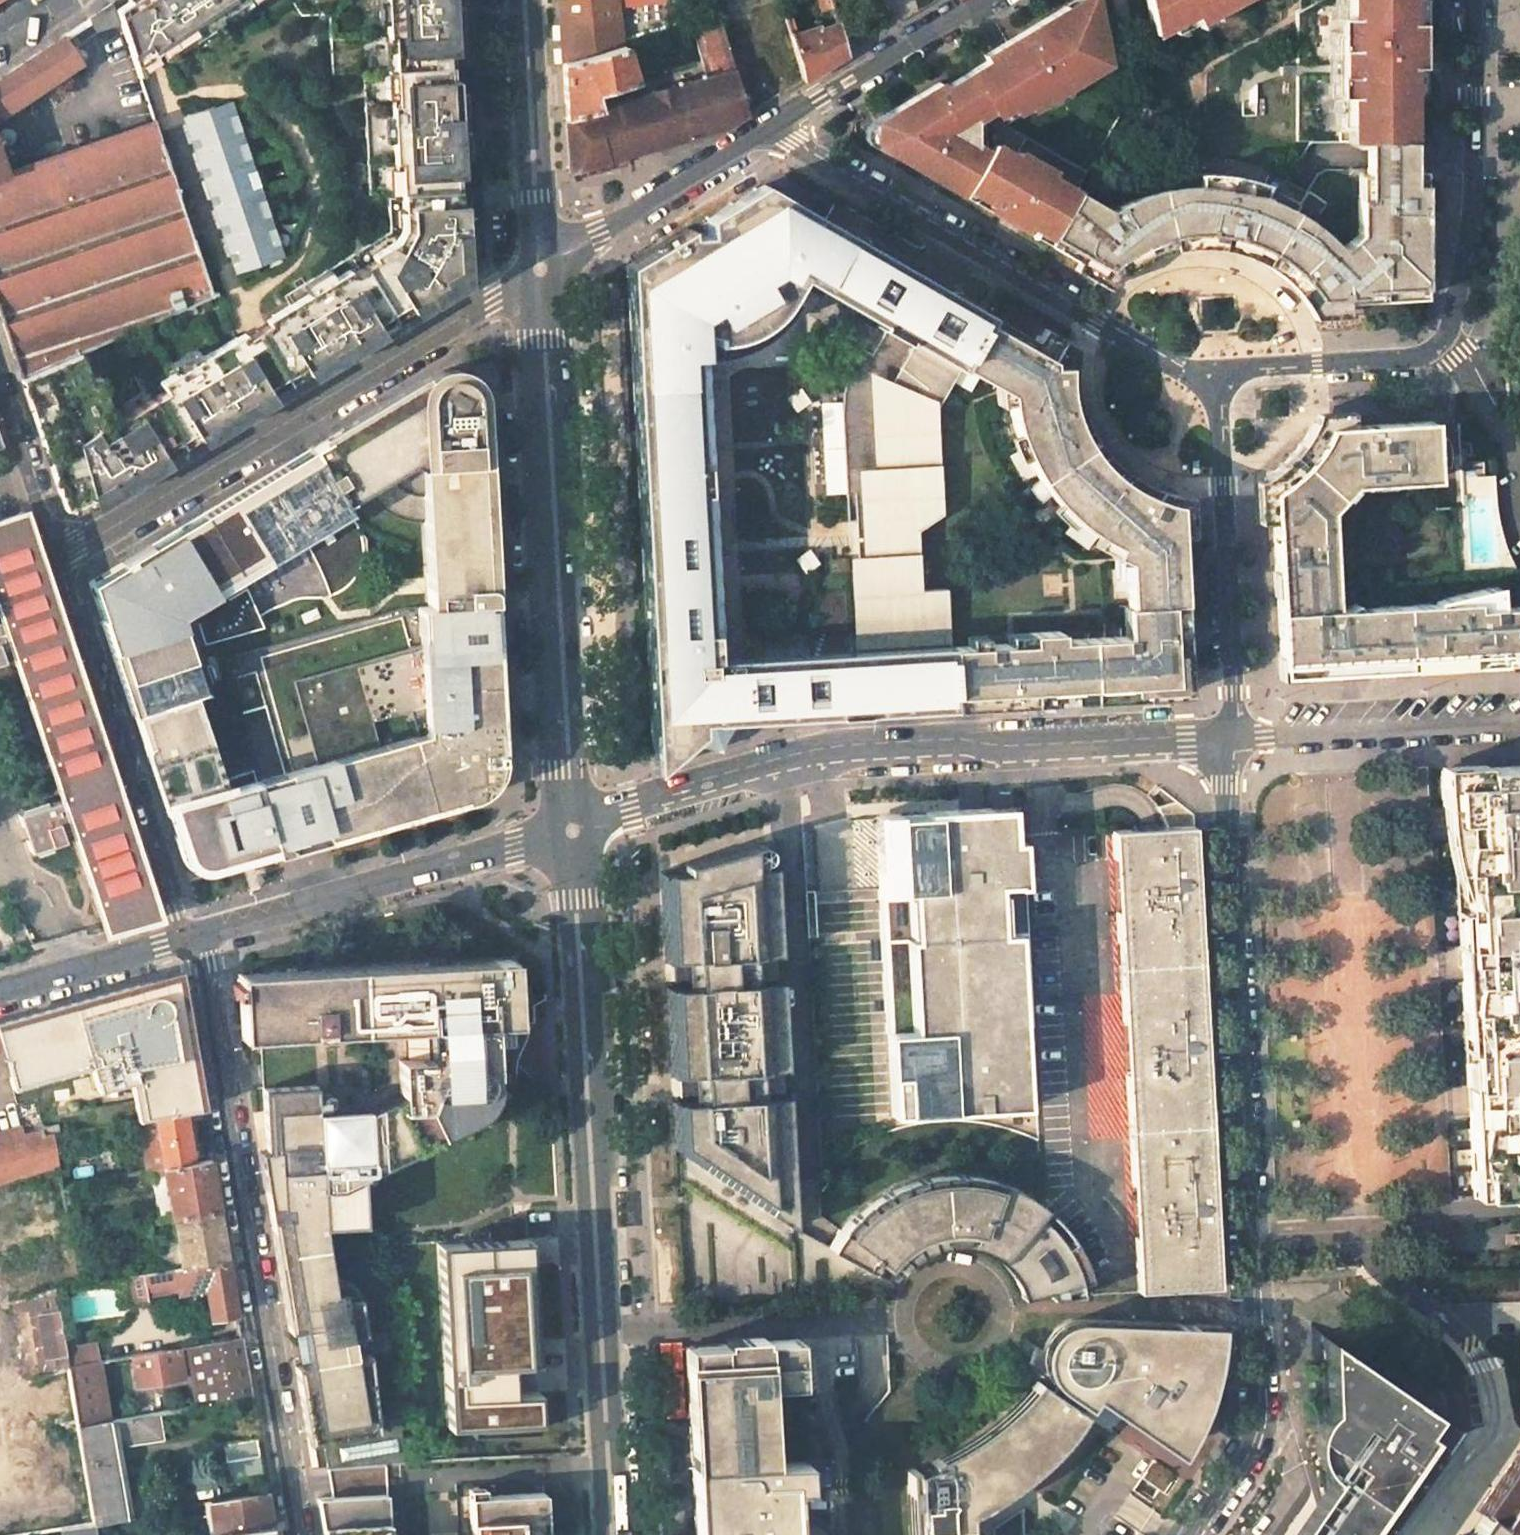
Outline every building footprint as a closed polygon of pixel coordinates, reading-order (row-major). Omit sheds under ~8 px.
[(301,14),(329,12),(332,73),(363,72),(369,195),(388,193),(390,231),(284,296),(289,304),(271,315),(274,319),(238,340),(235,337),(159,383),(164,391),(128,413),(124,431),(105,427),(110,409),(99,375),(89,378),(81,352),(27,374),(36,402),(29,404),(63,507),(82,516),(262,408),(258,401),(270,394),(306,373),(318,365),(321,372),(454,292),(450,286),(461,279),(467,269),(466,259),(474,258),(459,0),(290,0),(301,14)] [(115,10),(119,22),(135,70),(158,55),(161,60),(190,41),(193,36),(203,30),(208,28),(220,22),(216,15),(240,0),(129,0),(115,10)] [(216,15),(220,22),(248,2),(247,0),(240,0),(216,15)] [(619,0),(559,0),(563,64),(624,48),(619,0)] [(1094,0),(1074,0),(1022,30),(987,51),(989,56),(944,84),(941,80),(915,94),(876,116),(873,147),(1008,224),(1013,213),(1051,235),(1078,188),(1000,140),(996,149),(987,144),(983,117),(994,109),(998,114),(1014,104),(1019,108),(1029,102),(1036,103),(1107,60),(1094,0)] [(1155,32),(1193,14),(1201,25),(1244,0),(1148,0),(1155,32)] [(1348,47),(1354,48),(1355,73),(1349,73),(1349,141),(1369,141),(1414,141),(1424,141),(1422,0),(1348,0),(1348,47)] [(112,2),(88,18),(95,30),(98,29),(119,22),(115,10),(112,2)] [(735,73),(720,22),(693,30),(708,80),(735,73)] [(847,55),(838,23),(791,35),(805,81),(829,66),(847,55)] [(79,64),(61,37),(0,78),(0,115),(79,64)] [(624,48),(563,64),(565,102),(593,95),(634,83),(624,48)] [(158,55),(135,70),(137,76),(161,60),(158,55)] [(748,116),(735,73),(708,80),(597,111),(612,161),(725,129),(748,116)] [(597,111),(593,95),(565,102),(566,120),(597,111)] [(229,108),(183,123),(232,268),(278,252),(229,108)] [(612,161),(597,111),(566,120),(569,173),(612,161)] [(153,122),(132,129),(5,173),(6,176),(0,178),(0,317),(20,377),(27,374),(81,352),(213,300),(153,122)] [(1416,186),(1414,141),(1369,141),(1370,198),(1362,199),(1363,236),(1344,250),(1331,235),(1311,218),(1326,199),(1309,187),(1297,181),(1281,173),(1270,170),(1271,165),(1269,163),(1256,157),(1241,153),(1225,151),(1210,151),(1195,154),(1195,167),(1183,167),(1187,182),(1175,183),(1155,189),(1127,199),(1110,208),(1078,188),(1051,235),(1120,275),(1133,266),(1131,259),(1142,251),(1140,241),(1160,233),(1184,228),(1205,227),(1220,229),(1220,240),(1247,246),(1245,256),(1255,260),(1266,266),(1282,278),(1289,286),(1296,278),(1299,281),(1308,291),(1313,300),(1317,309),(1348,307),(1348,303),(1427,299),(1426,187),(1416,186)] [(942,514),(936,408),(960,366),(990,315),(760,182),(624,264),(667,764),(713,725),(952,712),(952,703),(948,636),(946,589),(920,590),(916,530),(942,514)] [(503,243),(502,236),(486,239),(488,246),(503,243)] [(489,253),(503,249),(503,243),(488,246),(489,253)] [(474,258),(466,259),(467,269),(461,279),(450,286),(454,292),(475,279),(474,264),(474,258)] [(1036,342),(1027,336),(990,315),(960,366),(999,388),(1002,404),(1007,403),(1011,421),(1018,443),(1027,462),(1038,480),(1096,441),(1089,432),(1085,422),(1079,406),(1074,383),(1075,359),(1038,337),(1036,342)] [(424,522),(429,607),(493,603),(482,399),(481,392),(478,385),(472,378),(468,375),(460,370),(455,369),(450,369),(449,370),(442,370),(437,372),(322,442),(311,448),(344,503),(365,490),(367,502),(371,511),(374,515),(378,519),(384,523),(390,526),(397,528),(404,528),(406,528),(415,526),(424,522)] [(27,374),(20,377),(29,404),(36,402),(27,374)] [(1315,419),(1314,420),(1313,423),(1305,438),(1296,451),(1282,465),(1274,472),(1259,481),(1261,518),(1267,517),(1277,674),(1284,675),(1331,672),(1471,664),(1497,664),(1502,664),(1502,656),(1519,655),(1519,600),(1496,601),(1495,589),(1435,597),(1434,605),(1334,608),(1329,509),(1344,490),(1437,484),(1432,423),(1351,427),(1351,418),(1315,419)] [(1096,441),(1038,480),(1040,482),(1058,505),(1067,514),(1092,534),(1115,547),(1112,553),(1125,558),(1129,628),(948,636),(952,703),(1013,700),(1133,693),(1189,690),(1180,535),(1187,535),(1185,496),(1168,493),(1152,488),(1132,477),(1123,471),(1110,459),(1102,451),(1096,441)] [(104,573),(89,582),(133,716),(195,695),(204,692),(183,628),(197,622),(204,643),(263,626),(259,617),(298,600),(324,599),(336,595),(347,588),(356,579),(361,568),(364,556),(363,542),(361,531),(344,503),(311,448),(283,465),(104,573)] [(24,513),(0,522),(0,617),(1,621),(0,621),(0,663),(4,662),(0,651),(10,647),(50,765),(62,802),(52,805),(46,802),(23,810),(20,816),(31,853),(37,857),(53,852),(55,846),(64,843),(60,832),(71,829),(105,933),(160,918),(24,513)] [(421,649),(359,665),(299,681),(321,763),(256,780),(262,801),(274,844),(320,832),(323,840),(392,821),(459,802),(456,791),(493,781),(484,746),(501,746),(493,603),(429,607),(419,607),(421,649)] [(178,843),(186,869),(187,871),(190,875),(193,875),(193,876),(197,876),(247,861),(276,853),(274,844),(262,801),(256,780),(223,780),(195,695),(133,716),(176,843),(178,843)] [(1453,841),(1459,910),(1519,907),(1519,767),(1442,769),(1444,806),(1452,805),(1453,830),(1453,841)] [(1197,879),(1193,815),(1176,799),(1161,802),(1165,816),(1166,825),(1114,829),(1115,858),(1121,858),(1123,909),(1117,909),(1121,992),(1123,1021),(1129,1022),(1131,1072),(1125,1072),(1130,1183),(1136,1183),(1139,1235),(1132,1235),(1135,1292),(1219,1288),(1215,1208),(1206,1043),(1197,879)] [(891,1109),(1038,1102),(1030,926),(1015,927),(1013,882),(1033,881),(1029,800),(877,807),(891,1109)] [(771,840),(658,871),(663,960),(682,959),(682,962),(673,963),(675,983),(683,982),(683,986),(665,987),(670,1075),(688,1073),(688,1077),(680,1077),(681,1097),(690,1097),(690,1100),(671,1101),(674,1147),(793,1227),(786,1095),(761,1097),(759,1069),(784,1068),(779,981),(754,982),(752,955),(777,953),(771,840)] [(1115,858),(1117,909),(1123,909),(1121,858),(1115,858)] [(1465,1050),(1519,1047),(1519,907),(1459,910),(1462,975),(1465,1050)] [(514,960),(425,964),(421,964),(238,975),(239,983),(233,983),(233,995),(239,995),(242,1038),(404,1030),(488,1025),(517,1024),(514,960)] [(153,981),(82,1001),(53,1009),(70,1072),(90,1066),(98,1090),(131,1082),(138,1121),(142,1121),(155,1118),(185,1113),(199,1111),(197,1096),(194,1085),(197,1084),(190,1040),(183,1004),(170,1007),(169,1002),(164,998),(161,996),(156,995),(153,981)] [(70,1072),(53,1009),(0,1024),(0,1044),(7,1071),(12,1088),(70,1072)] [(1123,1021),(1125,1072),(1131,1072),(1129,1022),(1123,1021)] [(363,1175),(467,1124),(469,1123),(478,1115),(482,1111),(488,1103),(492,1092),(495,1083),(497,1073),(496,1059),(495,1055),(490,1055),(489,1043),(488,1025),(404,1030),(406,1060),(397,1060),(398,1094),(335,1126),(319,1127),(323,1228),(365,1225),(363,1175)] [(1472,1196),(1519,1194),(1519,1047),(1465,1050),(1468,1117),(1472,1196)] [(363,1331),(357,1292),(357,1291),(355,1286),(352,1282),(347,1278),(340,1276),(331,1276),(330,1276),(323,1228),(319,1127),(315,1088),(263,1091),(267,1154),(260,1156),(288,1327),(304,1325),(310,1360),(295,1363),(308,1441),(323,1438),(326,1462),(406,1459),(402,1422),(400,1411),(377,1414),(367,1351),(351,1353),(348,1335),(364,1333),(363,1331)] [(202,1111),(185,1113),(186,1121),(203,1118),(202,1111)] [(185,1113),(155,1118),(156,1125),(163,1168),(193,1163),(186,1121),(185,1113)] [(155,1118),(142,1121),(143,1127),(156,1125),(155,1118)] [(42,1130),(43,1138),(50,1170),(58,1167),(52,1136),(58,1135),(56,1126),(41,1129),(42,1130)] [(9,1181),(19,1178),(50,1170),(43,1138),(42,1130),(0,1142),(0,1183),(9,1181)] [(58,1135),(52,1136),(58,1167),(62,1185),(65,1185),(72,1183),(63,1134),(58,1135)] [(193,1163),(163,1168),(172,1217),(174,1217),(218,1210),(210,1160),(193,1163)] [(831,1244),(829,1249),(863,1268),(866,1263),(870,1265),(872,1261),(896,1274),(906,1263),(918,1255),(931,1249),(945,1246),(945,1243),(958,1243),(974,1246),(973,1248),(987,1254),(998,1262),(1008,1273),(1016,1285),(1021,1299),(1048,1291),(1077,1283),(1090,1279),(1088,1273),(1086,1266),(1081,1254),(1074,1241),(1064,1247),(1057,1236),(1041,1219),(1049,1211),(1049,1210),(1042,1205),(1018,1191),(1003,1184),(980,1177),(960,1175),(941,1175),(920,1178),(902,1184),(884,1192),(868,1203),(853,1216),(831,1244)] [(1130,1183),(1132,1235),(1139,1235),(1136,1183),(1130,1183)] [(218,1210),(174,1217),(176,1225),(178,1241),(182,1268),(227,1260),(218,1210)] [(496,1240),(525,1239),(526,1239),(525,1216),(513,1216),(513,1221),(495,1222),(496,1240)] [(172,1217),(157,1220),(159,1228),(176,1225),(174,1217),(172,1217)] [(178,1241),(160,1244),(162,1254),(165,1271),(173,1269),(182,1268),(178,1241)] [(528,1241),(438,1245),(448,1427),(469,1426),(471,1433),(536,1429),(534,1422),(540,1422),(537,1391),(515,1391),(511,1365),(537,1363),(528,1241)] [(657,1244),(657,1301),(680,1301),(680,1244),(657,1244)] [(162,1254),(139,1257),(142,1274),(165,1271),(162,1254)] [(182,1268),(173,1269),(177,1290),(177,1291),(206,1286),(210,1314),(235,1310),(227,1260),(182,1268)] [(866,1263),(863,1268),(891,1282),(896,1274),(872,1261),(870,1265),(866,1263)] [(165,1271),(142,1274),(146,1296),(177,1290),(173,1269),(165,1271)] [(142,1274),(125,1277),(132,1306),(148,1303),(146,1296),(142,1274)] [(1077,1283),(1048,1291),(1049,1297),(1081,1295),(1077,1283)] [(874,1287),(854,1288),(855,1305),(875,1304),(874,1287)] [(38,1294),(27,1297),(41,1375),(68,1367),(66,1351),(55,1289),(38,1294)] [(1221,1326),(1078,1319),(1058,1331),(1051,1347),(1051,1369),(1039,1383),(1089,1418),(1095,1411),(1181,1441),(1188,1430),(1196,1432),(1204,1412),(1215,1375),(1219,1353),(1221,1326)] [(1428,1430),(1420,1425),(1431,1409),(1311,1323),(1317,1375),(1308,1393),(1303,1414),(1309,1431),(1323,1444),(1329,1506),(1309,1534),(1356,1534),(1428,1430)] [(390,1326),(379,1328),(381,1337),(374,1339),(376,1349),(392,1346),(390,1326)] [(364,1333),(348,1335),(351,1353),(367,1351),(376,1349),(374,1339),(381,1337),(379,1328),(363,1331),(364,1333)] [(240,1338),(214,1342),(135,1355),(140,1385),(185,1377),(183,1365),(192,1364),(199,1407),(250,1398),(244,1359),(240,1338)] [(689,1431),(691,1467),(771,1462),(767,1389),(801,1387),(799,1340),(685,1347),(687,1378),(689,1431)] [(95,1345),(66,1351),(68,1367),(98,1361),(100,1361),(95,1345)] [(98,1361),(68,1367),(77,1419),(78,1427),(110,1421),(100,1361),(98,1361)] [(999,1499),(1002,1498),(1026,1481),(1048,1463),(1071,1439),(1089,1418),(1039,1383),(1017,1408),(985,1434),(956,1451),(936,1460),(937,1464),(910,1470),(914,1534),(971,1534),(970,1516),(999,1499)] [(110,1421),(78,1427),(88,1486),(118,1481),(112,1446),(162,1438),(158,1413),(110,1421)] [(257,1439),(223,1444),(226,1462),(259,1456),(257,1439)] [(1517,1452),(1459,1534),(1519,1534),(1519,1454),(1517,1452)] [(259,1456),(226,1462),(229,1480),(262,1474),(259,1456)] [(317,1499),(324,1534),(390,1534),(385,1464),(327,1468),(332,1497),(317,1499)] [(118,1481),(88,1486),(94,1520),(124,1516),(158,1510),(157,1504),(149,1506),(146,1497),(129,1500),(130,1506),(123,1508),(118,1481)] [(209,1501),(213,1534),(240,1534),(272,1532),(266,1492),(209,1501)] [(543,1494),(468,1498),(470,1530),(471,1530),(472,1534),(545,1534),(543,1494)] [(69,1525),(71,1534),(96,1534),(95,1526),(94,1520),(69,1525)]
